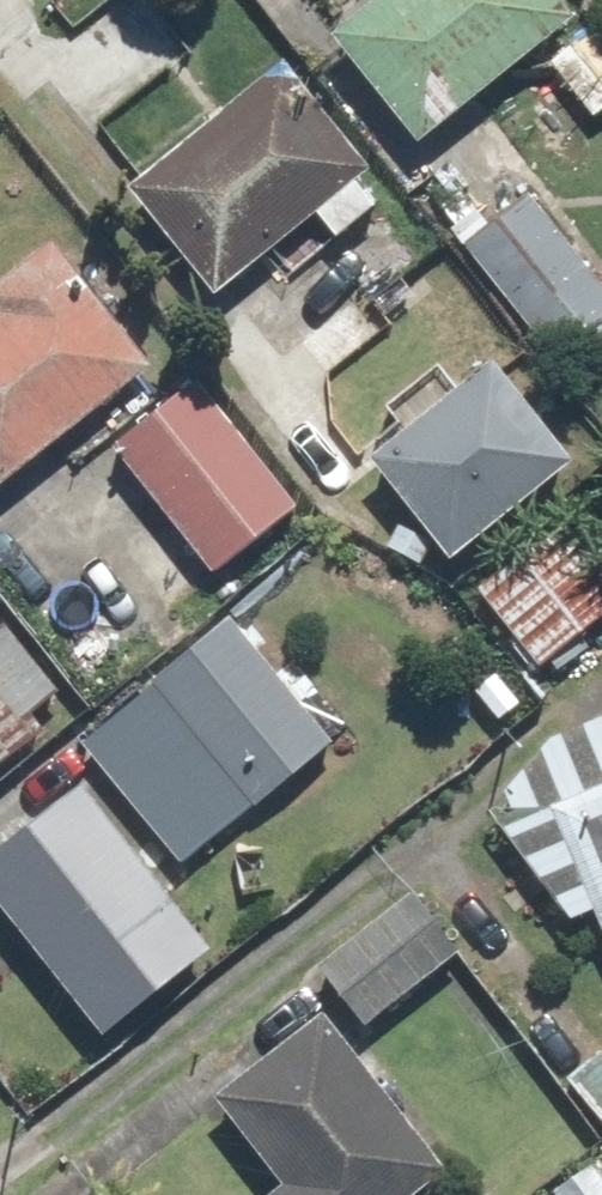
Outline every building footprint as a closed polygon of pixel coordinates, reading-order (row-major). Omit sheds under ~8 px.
[(584,9),(577,0),(382,0),(340,35),(427,139),(584,9)] [(554,63),(600,118),(601,116),(601,22),(554,63)] [(226,290),(323,209),(345,235),(385,202),(363,175),(382,160),(292,52),(136,182),(226,290)] [(530,189),(465,242),(560,359),(601,324),(601,278),(530,189)] [(63,236),(0,288),(0,485),(2,488),(162,358),(63,236)] [(463,556),(585,452),(497,350),(376,453),(463,556)] [(202,375),(115,444),(219,575),(307,505),(202,375)] [(601,616),(601,540),(572,506),(478,587),(545,664),(601,616)] [(352,726),(244,603),(88,737),(196,861),(352,726)] [(66,729),(46,703),(68,685),(15,619),(0,631),(0,781),(66,729)] [(601,914),(601,671),(542,693),(559,735),(498,804),(578,917),(599,908),(601,914)] [(87,778),(0,848),(0,892),(113,1031),(221,944),(87,778)] [(465,952),(415,889),(320,965),(370,1028),(465,952)] [(329,1011),(225,1093),(294,1180),(275,1194),(276,1194),(421,1194),(454,1169),(329,1011)] [(570,1079),(601,1119),(601,1053),(570,1079)]
